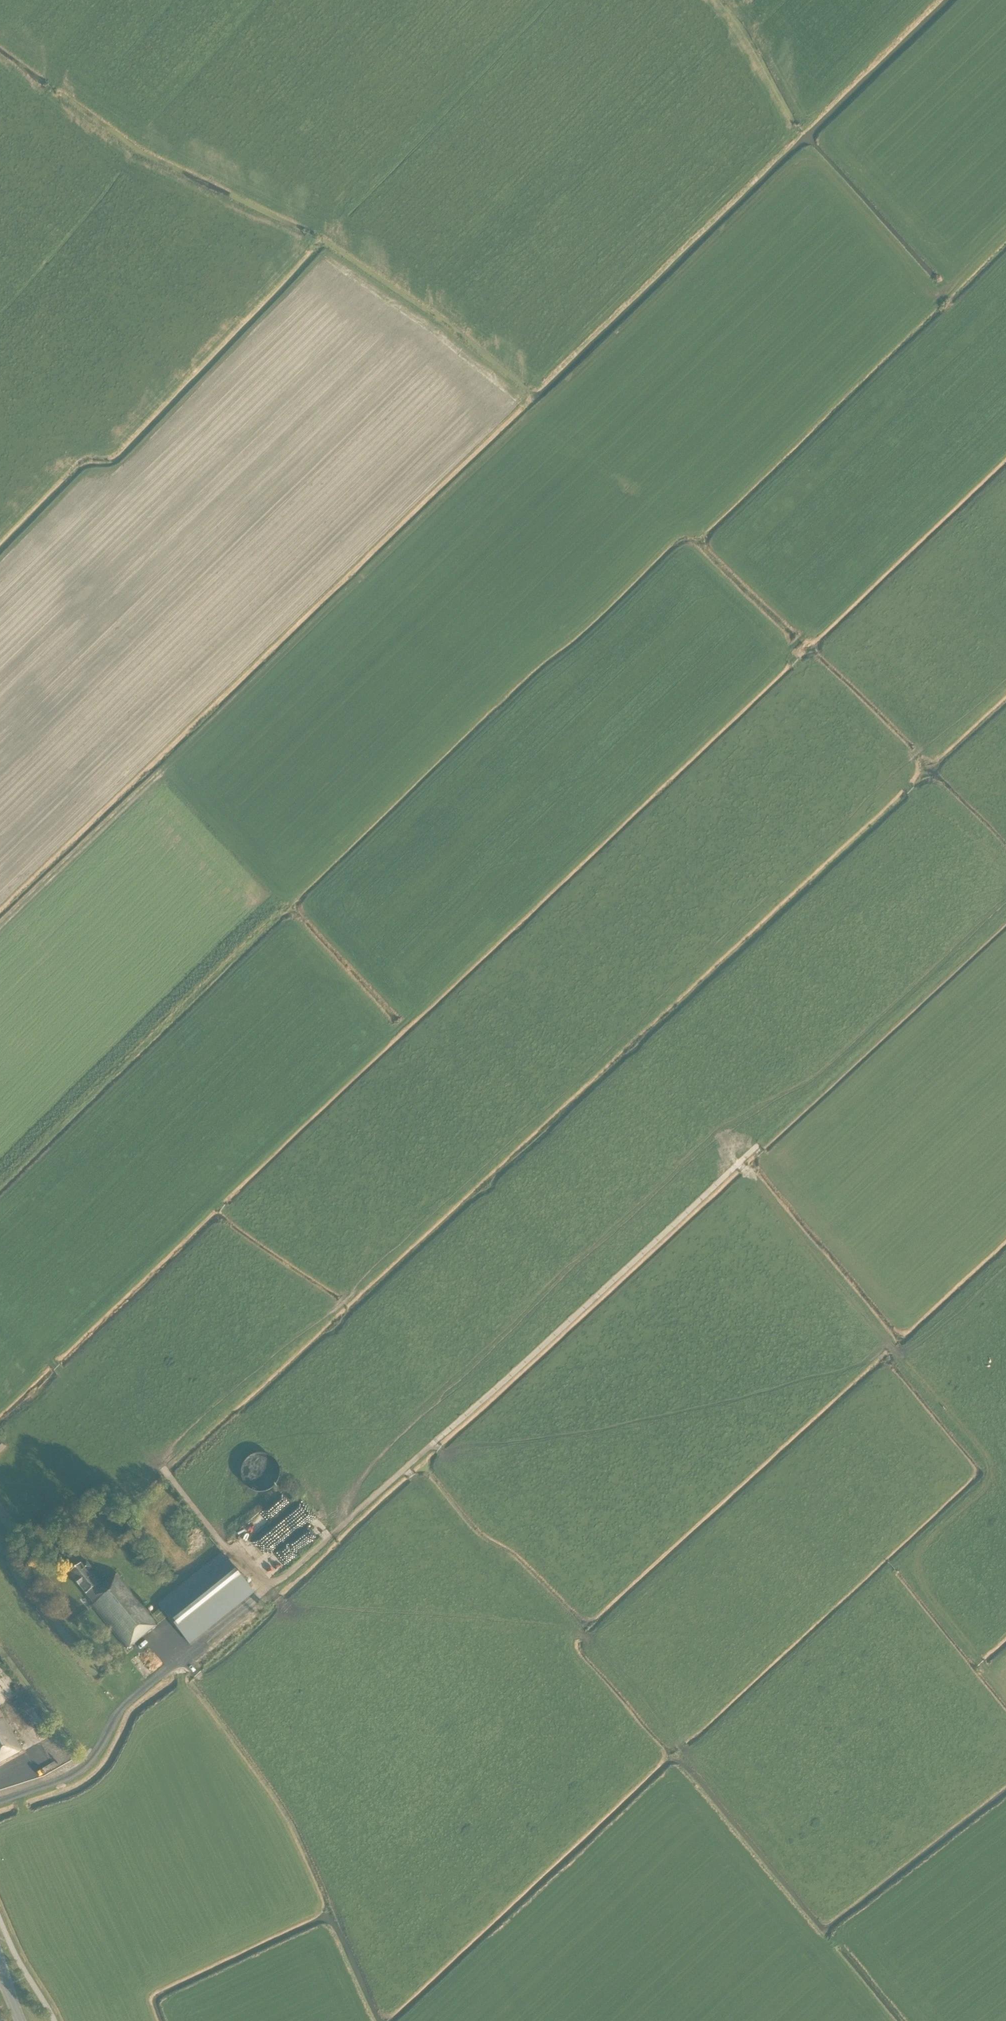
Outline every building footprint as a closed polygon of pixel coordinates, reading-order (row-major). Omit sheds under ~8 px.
[(191,1523),(180,1535),(193,1545),(203,1533),(191,1523)] [(92,1568),(87,1562),(82,1565),(81,1564),(70,1573),(95,1605),(93,1606),(128,1650),(159,1626),(158,1625),(168,1617),(190,1644),(254,1593),(222,1553),(158,1604),(161,1608),(151,1616),(118,1574),(100,1588),(87,1571),(92,1568)] [(23,1751),(0,1709),(0,1764),(23,1751)]
